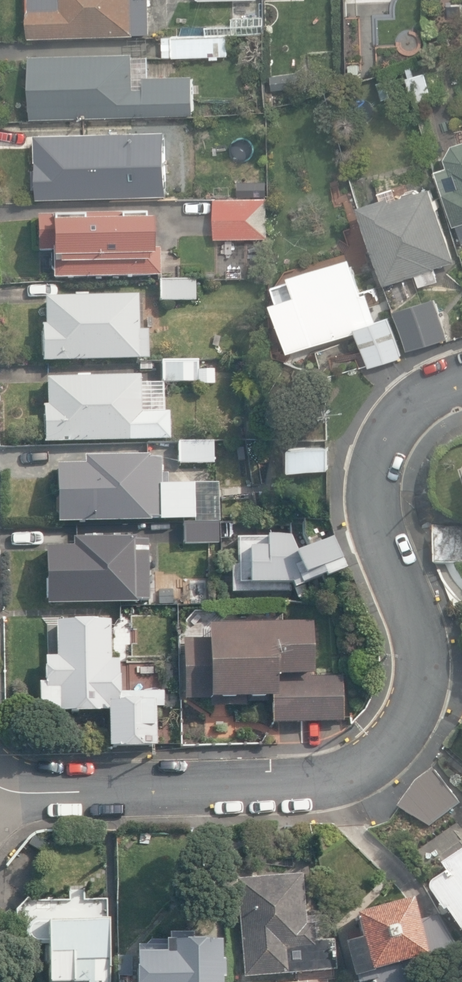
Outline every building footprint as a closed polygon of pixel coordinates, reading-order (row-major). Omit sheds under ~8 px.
[(29,34),(150,31),(149,0),(28,0),(29,34)] [(204,22),(205,31),(262,29),(262,12),(231,13),(231,21),(204,22)] [(210,53),(210,56),(219,56),(219,52),(227,52),(227,32),(163,33),(163,54),(210,53)] [(29,52),(31,116),(192,111),(191,72),(148,73),(147,53),(132,54),(132,49),(29,52)] [(428,93),(429,97),(451,91),(445,71),(413,79),(418,96),(428,93)] [(147,116),(148,146),(183,144),(182,115),(147,116)] [(217,128),(233,127),(232,115),(216,116),(217,128)] [(38,177),(38,198),(146,195),(145,169),(134,169),(133,131),(36,133),(37,169),(34,170),(34,177),(38,177)] [(453,222),(461,219),(461,137),(452,140),(446,154),(448,162),(436,166),(453,222)] [(417,272),(420,283),(438,277),(434,264),(454,258),(432,183),(392,195),(391,191),(361,200),(385,281),(417,272)] [(214,234),(267,233),(266,194),(213,195),(214,234)] [(53,252),(54,279),(149,277),(149,274),(161,274),(160,250),(149,250),(148,213),(38,216),(39,252),(53,252)] [(358,332),(368,366),(401,356),(389,316),(378,319),(369,291),(363,292),(352,255),(293,273),(298,294),(273,302),(288,353),(358,332)] [(157,297),(196,297),(196,277),(157,276),(157,297)] [(42,325),(44,361),(150,357),(149,331),(140,331),(138,293),(88,295),(88,292),(75,293),(75,296),(45,297),(46,324),(42,325)] [(396,313),(408,354),(433,346),(421,305),(396,313)] [(197,378),(197,382),(214,381),(214,364),(198,364),(198,359),(160,359),(160,378),(197,378)] [(42,402),(43,441),(169,436),(168,408),(140,409),(139,372),(88,374),(88,370),(75,370),(75,374),(46,375),(46,402),(42,402)] [(177,438),(176,461),(215,461),(215,456),(224,457),(225,434),(212,434),(212,438),(177,438)] [(287,444),(288,465),(326,465),(326,443),(287,444)] [(56,461),(58,519),(150,516),(150,514),(160,514),(160,516),(194,515),(193,479),(162,480),(161,463),(149,463),(149,451),(85,452),(85,460),(56,461)] [(181,519),(182,540),(217,539),(216,518),(181,519)] [(232,593),(294,593),(302,584),(324,574),(326,579),(348,567),(332,537),(309,547),(303,538),(300,521),(290,522),(289,537),(240,537),(240,563),(232,563),(232,593)] [(461,559),(461,522),(434,523),(436,561),(461,559)] [(44,544),(45,601),(134,599),(134,597),(144,597),(144,596),(147,596),(146,552),(134,552),(133,534),(70,535),(70,543),(44,544)] [(37,678),(38,709),(106,708),(117,707),(117,689),(116,656),(109,656),(108,617),(54,618),(54,652),(43,653),(43,662),(42,662),(42,676),(43,676),(43,678),(37,678)] [(271,698),(272,722),(344,721),(343,676),(336,676),(336,672),(314,672),(313,623),(208,626),(209,639),(183,640),(184,700),(210,700),(210,708),(246,707),(246,699),(271,698)] [(106,708),(107,744),(153,744),(153,703),(162,703),(162,688),(117,689),(117,707),(106,708)] [(446,812),(461,798),(461,796),(437,767),(419,782),(446,812)] [(461,924),(461,854),(446,864),(452,873),(438,882),(436,883),(435,885),(435,887),(435,890),(436,892),(449,911),(452,909),(461,924)] [(236,879),(244,977),(337,970),(334,939),(316,941),(315,924),(306,924),(302,874),(236,879)] [(411,900),(355,915),(362,939),(344,943),(353,978),(356,977),(357,981),(365,981),(373,980),(373,981),(414,981),(411,970),(416,969),(414,960),(424,958),(426,963),(429,963),(430,965),(461,957),(461,954),(443,915),(417,922),(411,900)] [(110,922),(42,922),(34,924),(30,930),(30,937),(36,942),(42,943),(50,943),(50,950),(49,950),(49,981),(109,981),(110,922)] [(223,960),(222,960),(222,941),(191,942),(191,934),(170,935),(170,945),(166,945),(166,948),(134,948),(134,965),(137,965),(137,981),(223,981),(223,960)]
